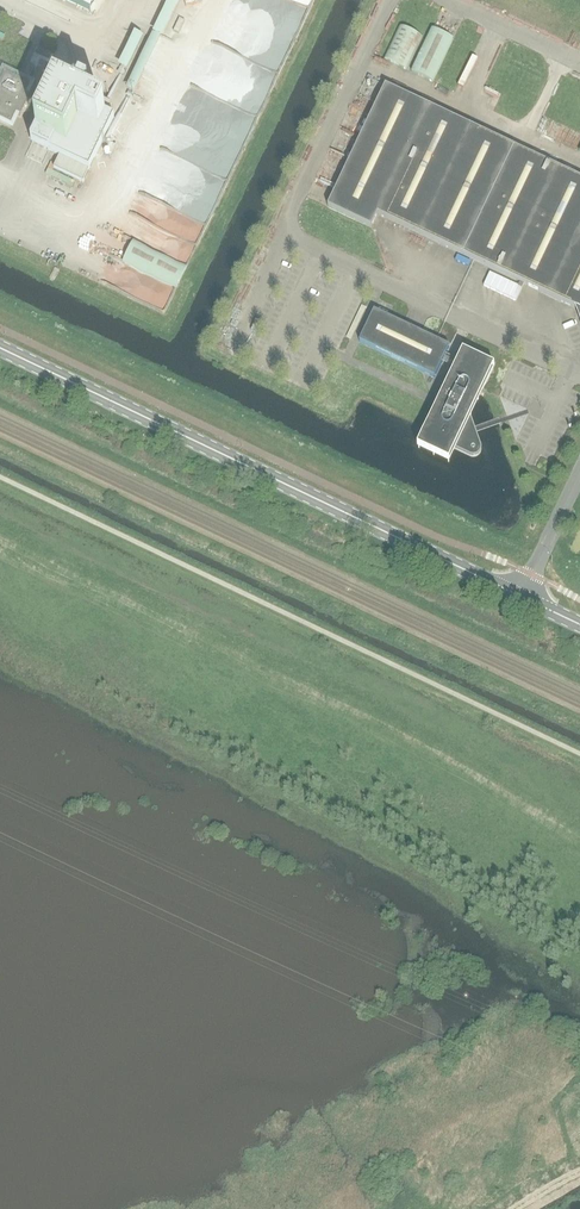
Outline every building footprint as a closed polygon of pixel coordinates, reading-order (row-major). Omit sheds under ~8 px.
[(95,16),(102,0),(61,0),(95,16)] [(184,0),(169,0),(162,19),(166,20),(159,38),(142,32),(129,67),(140,71),(133,90),(147,95),(184,0)] [(400,26),(384,59),(407,70),(423,37),(400,26)] [(454,39),(453,39),(432,29),(412,72),(433,82),(454,39)] [(29,78),(35,67),(29,64),(23,76),(29,78)] [(0,83),(0,120),(11,125),(17,114),(20,116),(27,101),(24,100),(30,85),(5,73),(0,83)] [(385,86),(327,207),(372,228),(372,227),(371,227),(377,214),(577,309),(579,318),(579,179),(385,86)] [(114,118),(87,105),(90,98),(81,94),(78,101),(56,90),(31,143),(60,156),(54,169),(83,183),(114,118)] [(192,259),(207,219),(135,192),(120,232),(192,259)] [(184,267),(138,245),(129,263),(175,286),(184,267)] [(495,273),(489,285),(492,286),(513,297),(521,301),(527,288),(495,273)] [(480,444),(474,427),(469,413),(479,393),(490,369),(463,356),(460,361),(445,354),(449,347),(374,311),(359,342),(434,378),(442,362),(456,369),(427,429),(419,447),(449,461),(455,448),(468,454),(469,454),(470,454),(471,454),(473,454),(474,454),(475,453),(476,453),(477,452),(478,451),(479,450),(479,449),(480,447),(480,446),(480,445),(480,444)]
